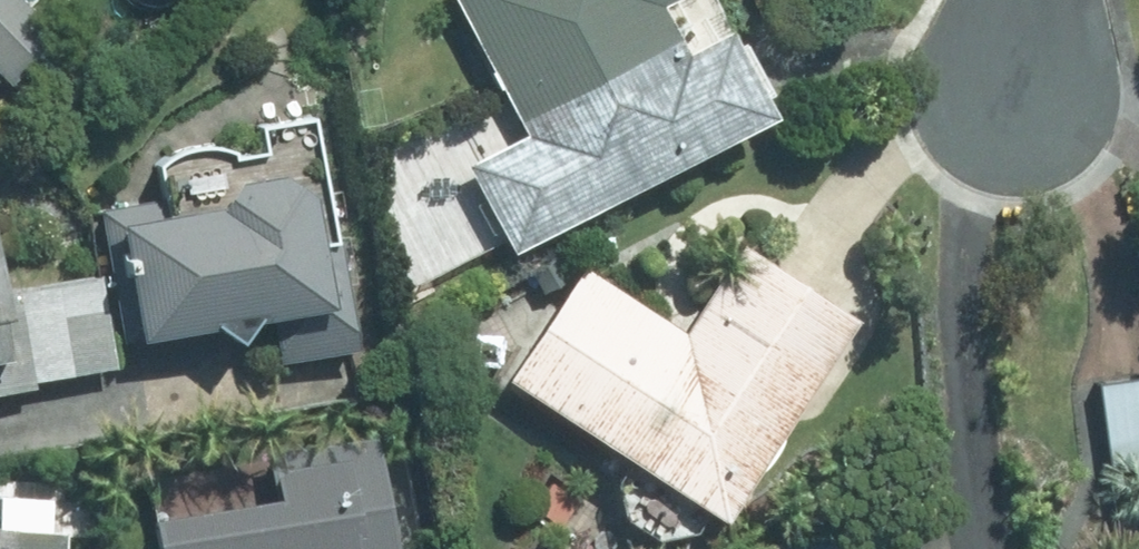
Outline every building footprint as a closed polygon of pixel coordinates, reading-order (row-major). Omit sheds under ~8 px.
[(703,0),(447,0),(487,76),(421,111),(462,188),(727,46),(703,0)] [(191,127),(75,147),(100,293),(231,270),(236,300),(316,286),(280,78),(185,95),(191,127)] [(798,263),(698,197),(647,273),(547,207),(469,325),(670,457),(798,263)] [(1105,381),(1116,458),(1138,455),(1138,376),(1105,381)] [(97,468),(113,548),(249,548),(319,535),(313,517),(360,506),(313,382),(211,403),(219,443),(97,468)] [(19,484),(6,483),(8,439),(0,439),(0,548),(17,548),(19,484)] [(794,505),(760,518),(749,488),(706,502),(718,543),(704,548),(811,548),(794,505)]
